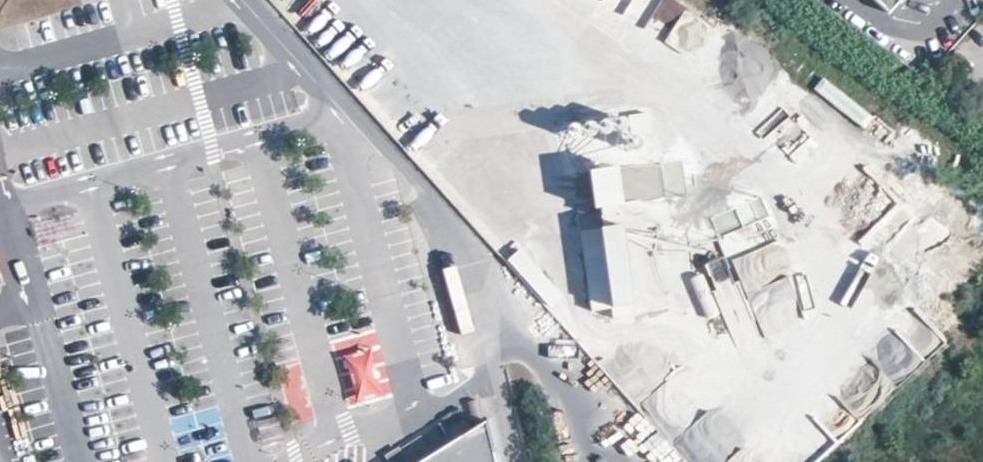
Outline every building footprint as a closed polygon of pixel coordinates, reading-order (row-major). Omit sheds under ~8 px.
[(888,22),(909,0),(864,0),(888,22)] [(631,115),(631,120),(633,122),(635,125),(634,132),(650,132),(649,114),(631,115)] [(634,126),(633,124),(632,122),(630,120),(627,120),(625,120),(623,121),(621,122),(620,124),(619,126),(619,128),(620,130),(622,132),(624,134),(626,134),(629,134),(631,133),(633,131),(634,129),(634,126)] [(618,128),(617,126),(616,124),(614,122),(612,122),(609,122),(607,123),(606,124),(604,126),(604,128),(603,130),(604,132),(606,134),(608,136),(610,136),(613,136),(615,135),(617,133),(618,131),(618,128)] [(602,131),(601,128),(600,126),(598,125),(595,124),(593,124),(591,125),(589,126),(588,128),(587,130),(587,132),(588,135),(590,137),(592,138),(594,139),(597,138),(599,137),(601,135),(602,133),(602,131)] [(586,134),(585,131),(584,129),(582,128),(580,127),(577,127),(575,128),(573,129),(572,131),(571,133),(571,135),(572,138),(574,140),(576,141),(578,142),(581,141),(583,140),(585,138),(586,136),(586,134)] [(615,319),(635,316),(634,307),(639,306),(628,222),(620,223),(619,210),(630,208),(625,166),(593,170),(599,211),(604,211),(606,229),(583,232),(594,313),(611,311),(615,319)] [(759,263),(767,275),(783,265),(769,242),(738,261),(745,272),(759,263)] [(525,248),(512,257),(548,308),(561,298),(525,248)] [(353,405),(393,394),(376,330),(336,341),(353,405)] [(290,421),(311,417),(302,360),(280,363),(290,421)] [(487,420),(420,461),(497,461),(487,420)]
